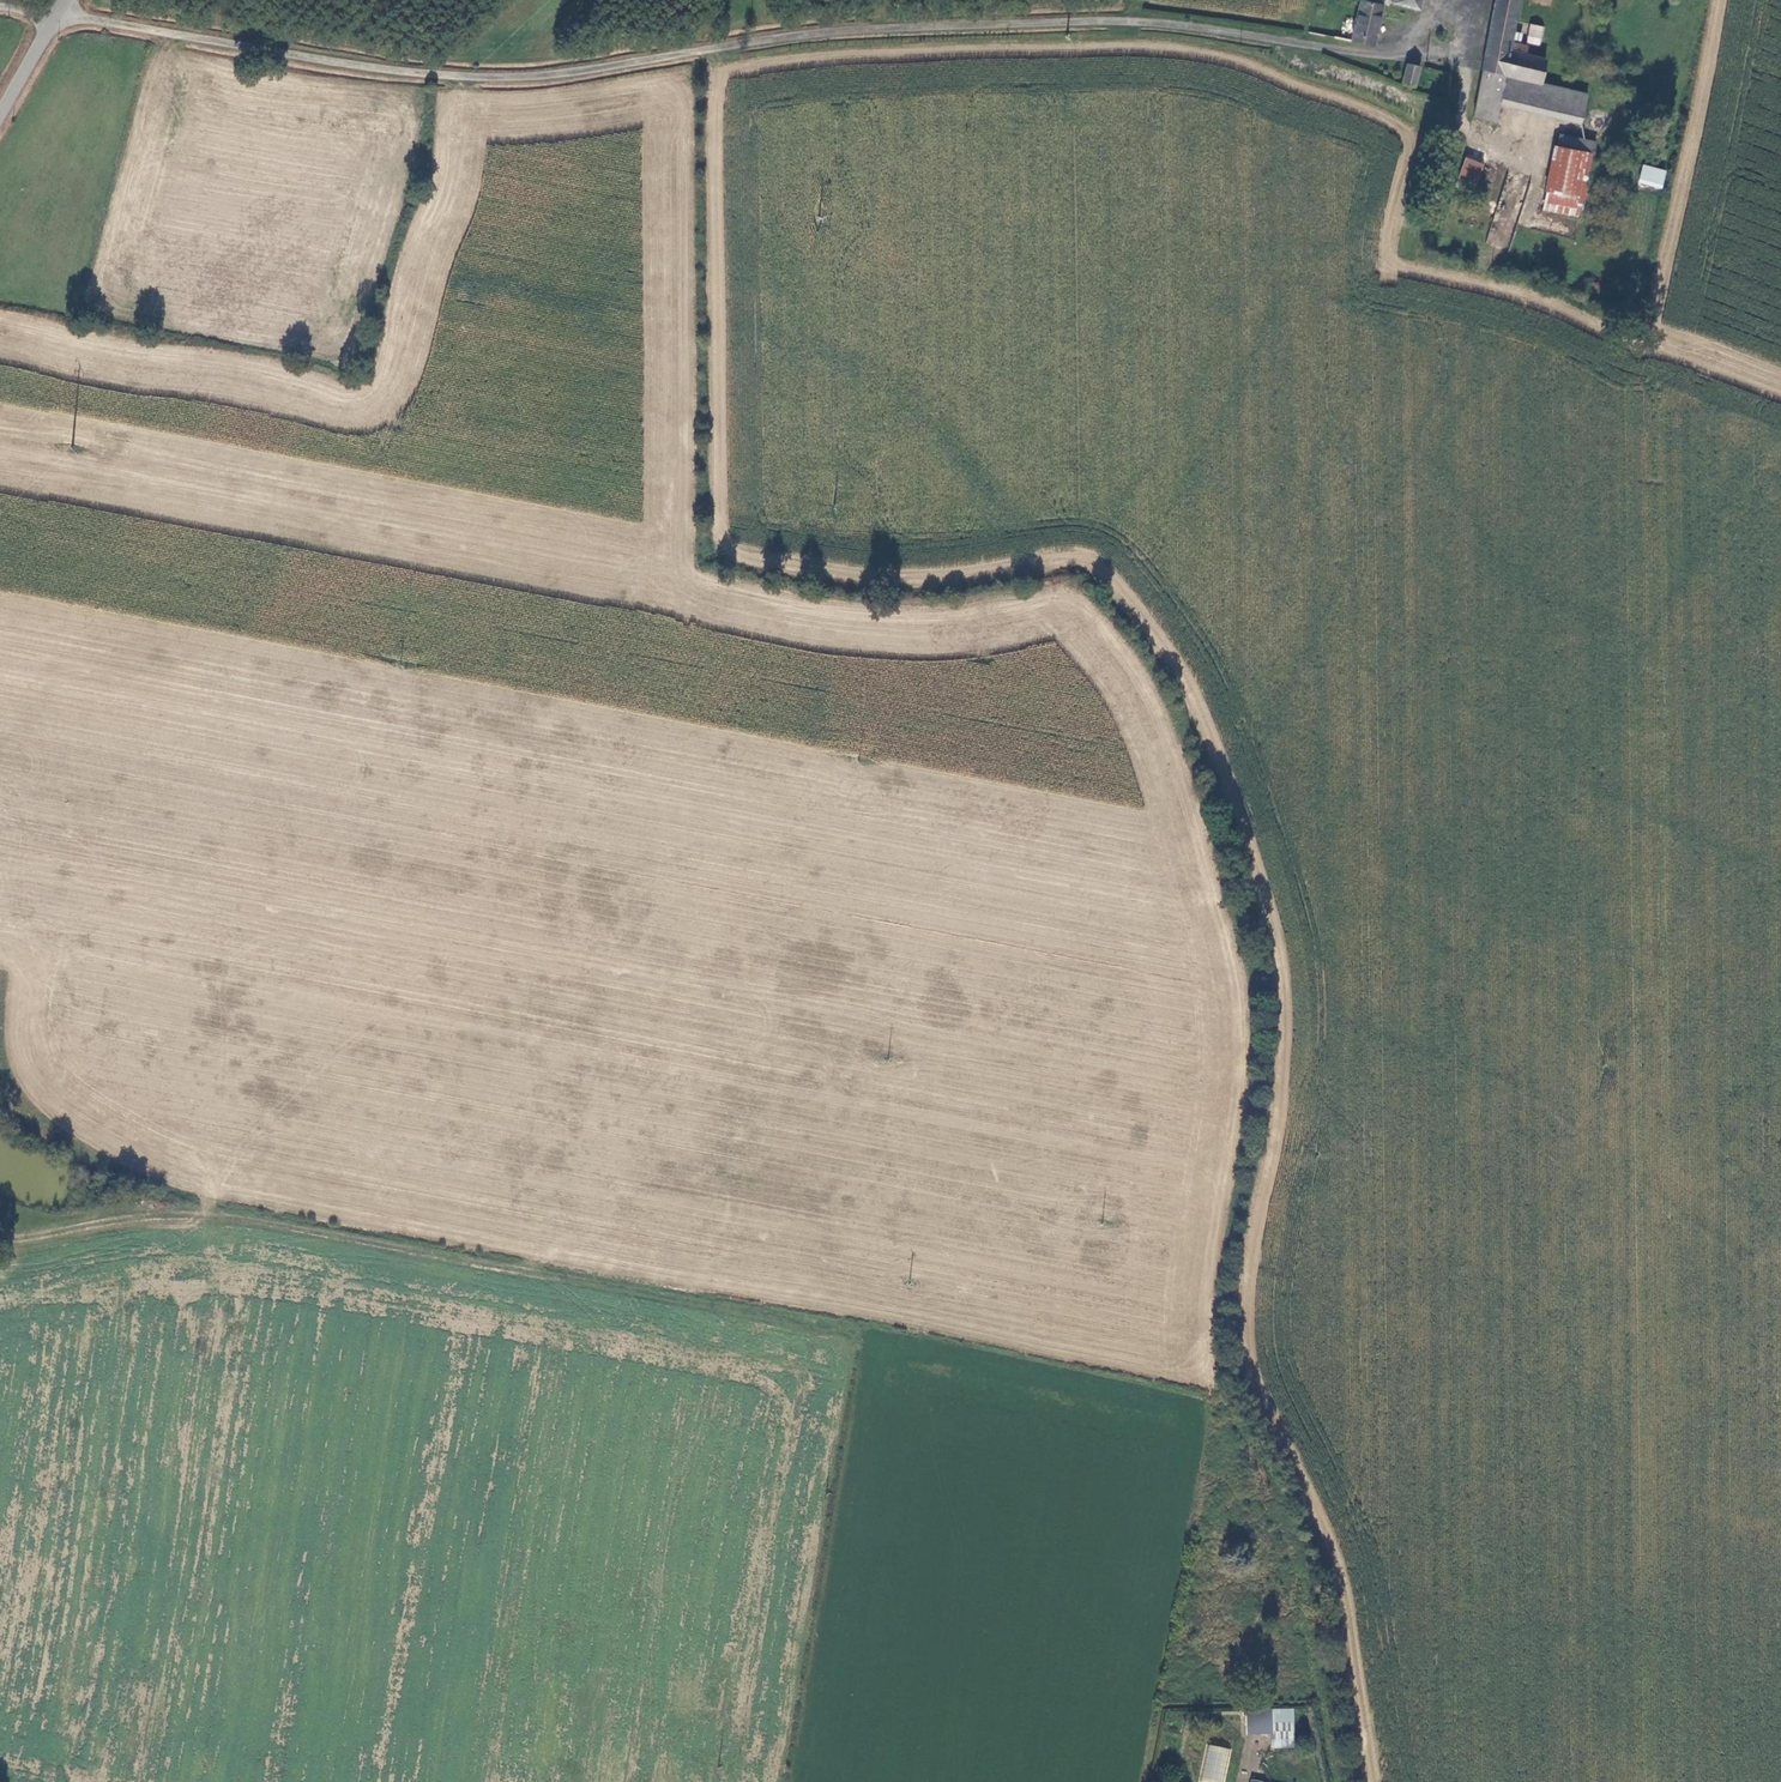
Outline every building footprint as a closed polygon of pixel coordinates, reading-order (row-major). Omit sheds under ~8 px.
[(1383,5),(1381,4),(1367,0),(1362,0),(1352,41),(1374,46),(1383,5)] [(1391,2),(1424,9),(1425,5),(1426,0),(1391,0),(1391,2)] [(1541,82),(1548,58),(1527,51),(1528,43),(1511,38),(1520,0),(1499,0),(1483,67),(1506,73),(1541,82)] [(1407,63),(1401,82),(1414,87),(1421,68),(1407,63)] [(1495,119),(1500,96),(1506,73),(1483,67),(1472,113),(1495,119)] [(1500,96),(1581,116),(1587,94),(1541,82),(1506,73),(1500,96)] [(1597,139),(1562,130),(1559,142),(1594,151),(1597,139)] [(1546,202),(1582,210),(1594,151),(1559,142),(1555,142),(1545,184),(1549,185),(1546,202)] [(1473,192),(1482,163),(1467,158),(1456,187),(1473,192)] [(1664,171),(1645,166),(1641,182),(1660,187),(1664,171)] [(1294,1748),(1293,1709),(1274,1710),(1274,1712),(1275,1730),(1272,1730),(1272,1749),(1294,1748)] [(1274,1712),(1247,1714),(1248,1732),(1275,1730),(1274,1712)] [(1229,1747),(1205,1745),(1201,1781),(1225,1781),(1229,1747)]
